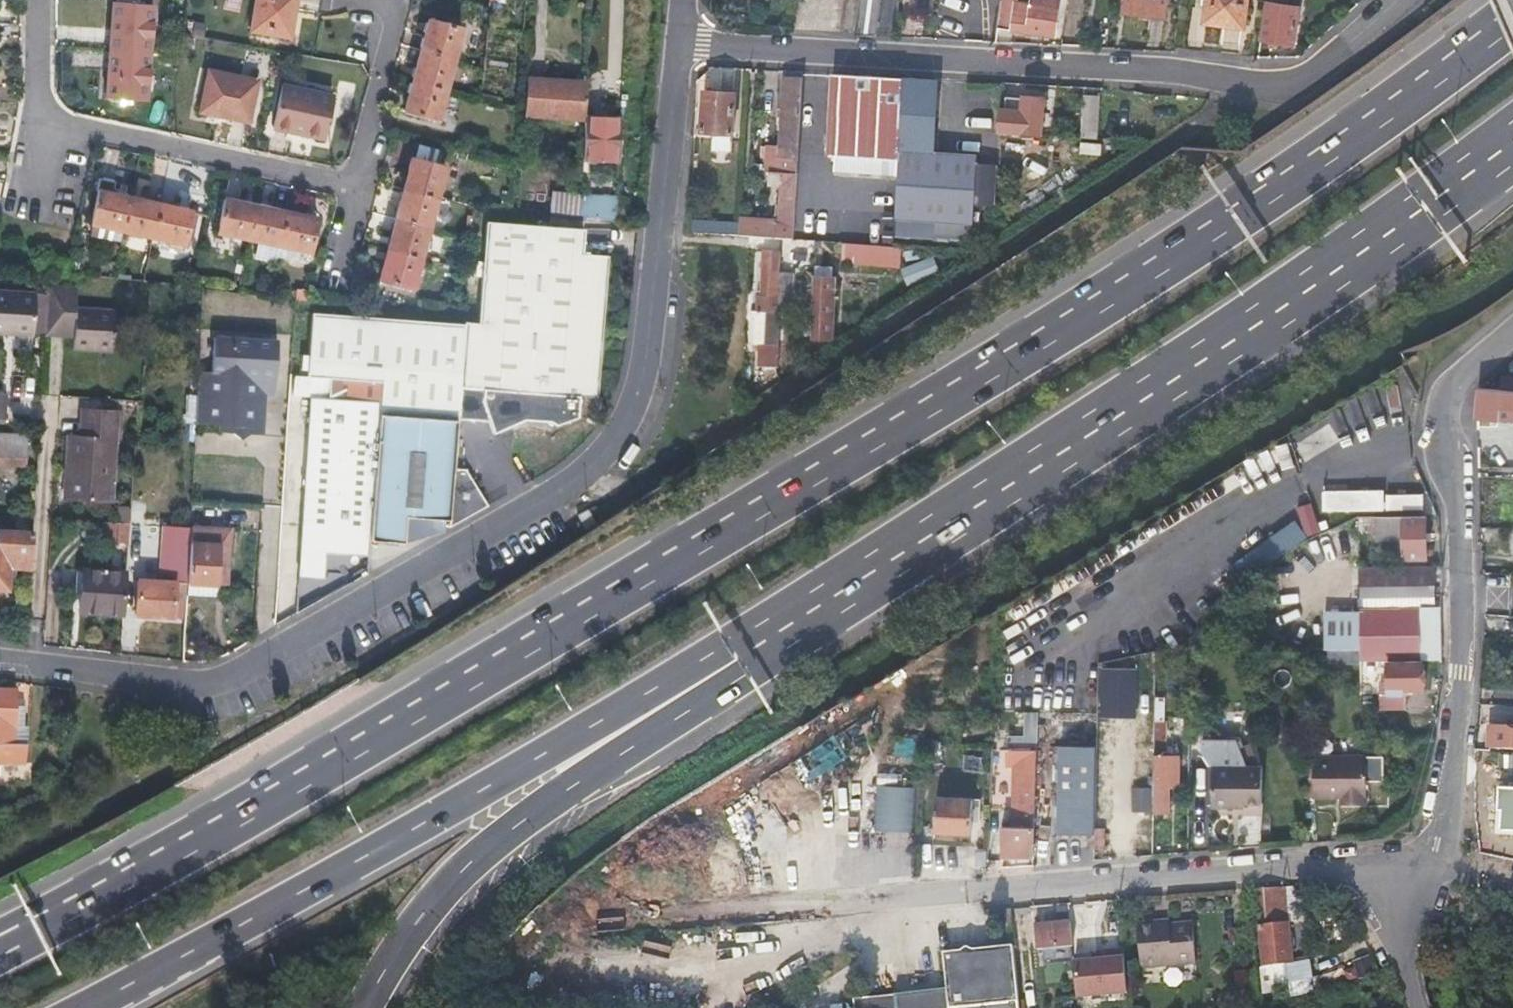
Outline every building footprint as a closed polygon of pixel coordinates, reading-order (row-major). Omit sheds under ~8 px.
[(289,39),(295,0),(255,0),(250,32),(289,39)] [(855,35),(878,36),(882,0),(860,0),(855,35)] [(1052,32),(1057,0),(1030,0),(1029,6),(1000,1),(996,28),(1042,34),(1043,31),(1052,32)] [(1124,13),(1163,19),(1166,0),(1126,0),(1124,13)] [(1204,22),(1243,27),(1247,0),(1207,0),(1204,22)] [(1260,39),(1292,43),(1297,8),(1287,6),(1288,0),(1266,0),(1260,39)] [(110,51),(147,54),(151,8),(113,5),(110,51)] [(428,19),(421,50),(452,59),(460,28),(428,19)] [(421,50),(413,81),(445,89),(452,59),(421,50)] [(147,54),(110,51),(105,97),(144,100),(147,54)] [(704,90),(737,91),(738,68),(705,67),(704,90)] [(206,70),(198,113),(247,123),(256,80),(206,70)] [(897,148),(900,78),(855,75),(832,74),(828,155),(896,159),(897,148)] [(768,167),(795,169),(801,77),(784,76),(783,90),(782,115),(780,146),(767,145),(765,171),(768,167)] [(934,79),(900,78),(897,148),(899,148),(932,150),(933,125),(927,121),(927,109),(934,104),(934,79)] [(559,88),(559,82),(529,80),(528,117),(582,119),(584,89),(559,88)] [(445,89),(413,81),(405,112),(436,121),(445,89)] [(280,86),(272,128),(321,139),(329,97),(280,86)] [(702,132),(733,133),(735,93),(704,91),(702,132)] [(999,108),(998,131),(1042,134),(1044,97),(1024,96),(1023,109),(999,108)] [(1098,121),(1099,96),(1084,96),(1083,120),(1098,121)] [(585,117),(582,160),(617,161),(619,118),(585,117)] [(1082,142),(1081,153),(1103,155),(1104,144),(1082,142)] [(932,150),(899,148),(895,235),(934,237),(935,221),(971,223),(976,153),(932,150)] [(412,159),(403,188),(435,197),(443,168),(412,159)] [(792,236),(795,169),(768,167),(767,181),(782,182),(781,202),(778,202),(777,218),(740,216),(738,217),(737,230),(792,236)] [(403,188),(395,220),(427,228),(435,197),(403,188)] [(121,230),(128,198),(97,192),(90,223),(91,223),(112,228),(112,230),(120,232),(121,230)] [(579,202),(579,216),(614,220),(616,197),(580,195),(579,202)] [(157,204),(128,198),(121,230),(150,236),(157,204)] [(247,239),(254,205),(224,199),(216,232),(247,239)] [(552,213),(579,216),(579,202),(553,199),(552,213)] [(188,211),(157,204),(150,236),(167,240),(166,246),(180,248),(188,211)] [(285,212),(254,205),(247,239),(278,246),(285,212)] [(285,212),(278,246),(298,250),(308,252),(315,218),(285,212)] [(696,228),(737,230),(738,217),(690,215),(689,225),(696,228)] [(427,228),(395,220),(387,249),(419,258),(427,228)] [(112,228),(91,223),(89,234),(110,238),(112,230),(112,228)] [(466,323),(459,422),(459,424),(489,426),(496,438),(524,423),(552,425),(557,429),(578,421),(581,397),(598,398),(607,257),(582,255),(583,231),(487,224),(480,324),(466,323)] [(298,250),(278,246),(275,257),(295,262),(298,250)] [(411,289),(419,258),(387,249),(379,281),(411,289)] [(778,312),(779,271),(776,271),(777,251),(763,250),(761,296),(757,295),(756,311),(766,311),(764,344),(757,344),(756,366),(775,367),(778,312)] [(900,254),(876,252),(875,268),(899,269),(900,254)] [(909,284),(941,271),(935,256),(903,268),(909,284)] [(779,271),(778,312),(787,312),(788,271),(779,271)] [(831,276),(814,277),(812,338),(829,338),(831,276)] [(45,324),(73,326),(72,339),(71,350),(110,353),(112,313),(74,311),(75,289),(48,288),(48,295),(45,324)] [(48,295),(0,292),(0,335),(31,337),(32,334),(45,335),(45,324),(48,295)] [(750,344),(757,344),(764,344),(766,311),(756,311),(750,310),(750,344)] [(379,416),(459,422),(466,323),(312,313),(305,375),(327,377),(380,382),(379,416)] [(73,326),(45,324),(45,335),(44,338),(72,339),(73,326)] [(198,374),(195,426),(220,427),(220,433),(225,434),(233,434),(233,435),(240,441),(248,436),(248,435),(256,436),(261,436),(264,395),(265,383),(274,384),(276,343),(263,343),(230,341),(213,340),(210,375),(198,374)] [(379,416),(380,382),(327,377),(326,396),(311,395),(295,578),(321,580),(323,555),(368,557),(369,542),(379,416)] [(274,384),(265,383),(264,395),(273,395),(274,384)] [(1476,419),(1499,421),(1500,408),(1512,409),(1512,392),(1477,390),(1477,404),(1476,419)] [(73,473),(71,500),(109,503),(114,414),(79,412),(77,438),(67,437),(65,472),(73,473)] [(379,416),(369,542),(404,544),(406,518),(452,521),(455,472),(459,424),(459,422),(379,416)] [(24,471),(26,442),(0,440),(0,469),(24,471)] [(73,473),(65,472),(63,500),(71,500),(73,473)] [(455,472),(452,521),(451,526),(489,507),(469,474),(455,472)] [(1425,492),(1324,494),(1324,512),(1425,511),(1425,492)] [(1424,517),(1358,517),(1358,529),(1375,530),(1376,547),(1403,547),(1403,559),(1425,558),(1424,517)] [(128,545),(130,524),(103,521),(101,541),(128,545)] [(187,562),(186,585),(215,586),(219,531),(189,529),(187,562)] [(229,531),(219,531),(215,586),(215,588),(226,588),(229,531)] [(29,566),(31,537),(0,535),(0,592),(6,593),(7,573),(8,564),(29,566)] [(185,610),(185,598),(186,585),(187,562),(175,561),(174,583),(137,581),(135,617),(172,619),(172,609),(185,610)] [(29,566),(8,564),(7,573),(29,574),(29,566)] [(1359,567),(1359,610),(1417,610),(1432,610),(1431,567),(1359,567)] [(80,573),(78,613),(120,616),(122,576),(80,573)] [(215,586),(186,585),(185,598),(215,600),(215,588),(215,586)] [(1417,610),(1359,610),(1360,660),(1368,660),(1417,660),(1417,610)] [(1358,665),(1358,650),(1328,650),(1328,666),(1358,665)] [(1368,660),(1360,660),(1360,687),(1369,687),(1368,660)] [(1419,662),(1387,663),(1387,694),(1380,694),(1380,710),(1406,709),(1406,695),(1402,695),(1402,691),(1419,691),(1419,685),(1424,680),(1424,672),(1419,667),(1419,662)] [(13,734),(13,706),(14,691),(10,691),(0,690),(0,764),(24,766),(26,735),(13,734)] [(13,706),(13,734),(26,735),(27,728),(23,728),(23,706),(13,706)] [(1486,731),(1485,750),(1512,751),(1512,732),(1486,731)] [(1162,734),(1152,733),(1151,815),(1167,815),(1167,782),(1175,782),(1175,758),(1162,758),(1162,734)] [(1010,748),(1038,749),(1038,736),(1010,736),(1010,748)] [(1260,805),(1260,767),(1245,767),(1238,750),(1242,747),(1239,741),(1200,741),(1200,750),(1209,768),(1209,808),(1233,808),(1233,804),(1260,805)] [(923,742),(922,773),(939,773),(940,743),(923,742)] [(825,746),(802,759),(815,781),(838,769),(825,746)] [(1015,826),(1035,827),(1037,777),(1038,749),(1010,748),(1008,748),(1007,762),(1018,762),(1015,812),(1015,826)] [(1093,834),(1096,749),(1060,748),(1058,834),(1093,834)] [(1336,800),(1345,800),(1345,807),(1364,807),(1363,758),(1310,758),(1311,800),(1336,800)] [(878,785),(876,831),(913,833),(915,787),(878,785)] [(1499,788),(1496,830),(1512,831),(1512,789),(1499,788)] [(934,799),(933,832),(952,833),(969,834),(970,818),(970,800),(934,799)] [(1033,856),(1034,828),(1000,827),(999,855),(1033,856)] [(952,833),(933,832),(933,840),(951,841),(952,833)] [(1274,910),(1276,910),(1277,910),(1276,898),(1272,898),(1271,889),(1257,891),(1265,965),(1287,963),(1283,925),(1276,925),(1274,910)] [(1033,906),(1034,918),(1069,916),(1068,904),(1033,906)] [(1195,920),(1173,923),(1162,924),(1161,919),(1141,921),(1146,965),(1199,961),(1195,920)] [(1071,921),(1035,923),(1037,950),(1073,948),(1071,921)] [(1015,945),(945,950),(948,986),(855,993),(856,1007),(1022,1007),(1021,1005),(1015,945)] [(1124,955),(1074,959),(1077,997),(1127,993),(1124,955)]
